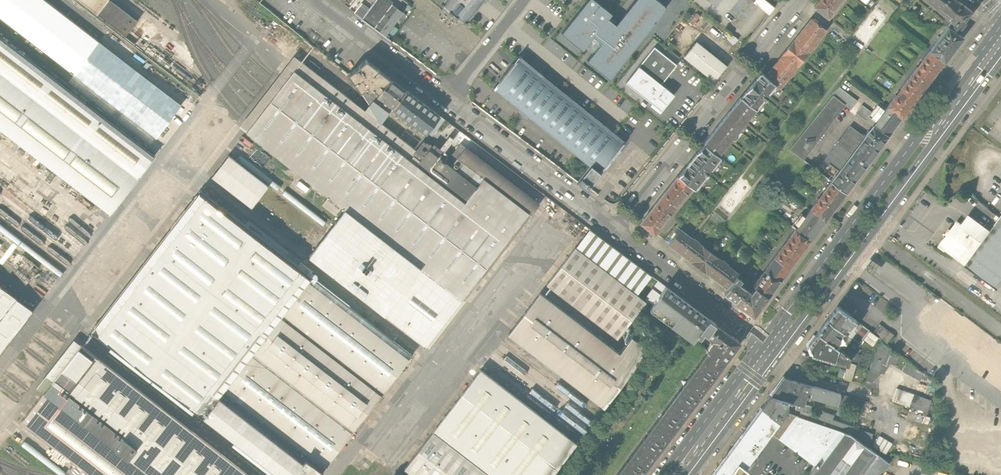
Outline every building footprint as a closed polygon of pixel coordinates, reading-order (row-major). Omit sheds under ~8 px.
[(44,0),(0,0),(0,17),(74,74),(99,42),(44,0)] [(126,36),(137,21),(109,0),(79,0),(126,36)] [(287,0),(262,0),(262,1),(280,17),(283,14),(278,9),(287,0)] [(354,14),(381,34),(399,11),(392,5),(393,4),(388,0),(377,0),(369,10),(361,4),(354,14)] [(438,4),(458,20),(464,24),(470,16),(479,6),(484,0),(441,0),(438,4)] [(594,0),(585,0),(559,33),(581,50),(590,37),(595,40),(597,42),(585,60),(607,79),(628,52),(645,30),(650,24),(664,7),(655,0),(632,0),(613,24),(610,21),(606,18),(609,13),(594,0)] [(767,0),(755,0),(753,2),(763,10),(768,14),(775,6),(767,0)] [(844,0),(820,0),(815,7),(829,18),(844,0)] [(959,0),(938,0),(935,5),(956,21),(949,29),(957,36),(975,13),(959,0)] [(812,20),(788,48),(802,60),(826,31),(812,20)] [(956,37),(957,36),(949,29),(929,55),(944,67),(963,43),(956,37)] [(110,213),(153,156),(17,51),(6,43),(0,38),(0,128),(110,213)] [(9,39),(6,43),(17,51),(20,47),(9,39)] [(726,67),(694,41),(681,57),(713,82),(726,67)] [(654,47),(626,83),(653,103),(651,106),(661,114),(671,101),(670,100),(674,95),(661,85),(677,64),(654,47)] [(777,89),(802,60),(788,48),(763,77),(774,86),(777,89)] [(929,55),(908,82),(923,94),(944,67),(929,55)] [(494,91),(570,151),(597,120),(518,56),(516,57),(509,66),(502,74),(490,87),(494,91)] [(461,299),(537,201),(461,143),(453,154),(457,158),(450,166),(437,156),(441,151),(433,144),(424,156),(381,123),(380,124),(371,108),(368,113),(319,75),(321,72),(318,70),(319,68),(310,60),(306,65),(300,61),(283,84),(274,96),(266,106),(258,116),(250,127),(246,132),(321,190),(319,192),(322,194),(324,192),(329,196),(322,205),(335,215),(342,206),(345,209),(461,299)] [(373,101),(379,93),(390,78),(367,60),(359,67),(349,74),(369,105),(373,101)] [(752,112),(774,86),(763,77),(760,74),(738,100),(752,112)] [(388,113),(393,108),(406,90),(390,78),(379,93),(373,101),(388,113)] [(901,121),(923,94),(908,82),(886,109),(901,121)] [(836,88),(830,96),(843,107),(862,122),(875,107),(878,103),(868,94),(859,105),(836,88)] [(440,116),(406,90),(393,108),(426,133),(427,132),(440,116)] [(786,151),(799,162),(843,107),(830,96),(786,151)] [(738,100),(718,123),(733,135),(752,112),(738,100)] [(369,105),(371,108),(380,124),(381,123),(388,113),(373,101),(369,105)] [(886,109),(878,103),(875,107),(883,113),(886,109)] [(889,137),(901,121),(886,109),(883,113),(874,125),(889,137)] [(449,122),(440,116),(427,132),(432,136),(438,128),(442,131),(449,122)] [(603,125),(597,120),(570,151),(585,164),(595,172),(615,150),(623,141),(614,134),(612,132),(603,125)] [(714,158),(733,135),(718,123),(699,145),(714,158)] [(862,139),(851,153),(866,165),(889,137),(874,125),(862,139)] [(821,162),(835,173),(851,153),(862,139),(848,128),(821,162)] [(716,160),(714,158),(699,145),(673,177),(687,189),(690,191),(716,160)] [(816,147),(806,158),(813,165),(818,159),(816,158),(821,152),(816,147)] [(844,194),(866,165),(851,153),(835,173),(829,182),(844,194)] [(228,155),(211,176),(252,207),(268,186),(228,155)] [(590,177),(595,172),(585,164),(571,181),(582,189),(590,177)] [(673,177),(654,200),(668,212),(687,189),(673,177)] [(822,221),(844,194),(829,182),(807,209),(822,221)] [(278,253),(200,192),(94,329),(282,474),(320,474),(323,471),(322,470),(411,356),(356,313),(361,307),(321,276),(316,282),(310,277),(315,271),(283,247),(278,253)] [(660,221),(668,212),(654,200),(635,222),(649,235),(660,221)] [(425,346),(461,299),(345,209),(309,256),(310,256),(311,255),(318,261),(317,262),(376,308),(377,306),(384,312),(383,314),(425,346)] [(807,209),(791,229),(806,241),(822,221),(807,209)] [(939,245),(998,288),(1000,284),(1000,216),(999,218),(991,230),(968,214),(961,224),(957,221),(951,229),(949,228),(943,235),(945,236),(939,245)] [(664,243),(693,266),(705,251),(676,228),(664,243)] [(590,229),(575,248),(637,295),(651,276),(590,229)] [(784,270),(806,241),(791,229),(768,258),(784,270)] [(70,259),(69,242),(59,243),(59,241),(49,242),(50,254),(56,254),(56,260),(70,259)] [(575,247),(546,285),(617,339),(646,302),(637,295),(575,248),(575,247)] [(735,274),(705,251),(693,266),(723,289),(730,280),(733,277),(735,274)] [(761,299),(784,270),(768,258),(745,287),(750,290),(761,299)] [(718,295),(729,304),(739,292),(732,286),(735,283),(730,280),(723,289),(718,295)] [(670,282),(657,300),(670,309),(679,316),(680,315),(692,299),(670,282)] [(13,339),(21,328),(34,311),(0,285),(0,355),(13,339)] [(745,296),(739,292),(729,304),(746,318),(761,299),(750,290),(745,296)] [(540,293),(508,335),(604,409),(648,350),(632,338),(620,354),(540,293)] [(950,314),(954,308),(941,298),(939,301),(937,300),(936,301),(936,303),(936,305),(936,307),(937,308),(939,310),(933,317),(931,316),(929,316),(927,316),(925,317),(923,318),(922,319),(924,320),(923,321),(922,323),(922,324),(923,326),(923,328),(925,329),(925,328),(974,364),(972,367),(989,379),(988,380),(1000,389),(1000,351),(950,314)] [(680,315),(693,325),(700,331),(702,328),(713,314),(692,299),(680,315)] [(694,339),(700,331),(693,325),(689,330),(667,313),(670,309),(657,300),(652,307),(694,339)] [(856,319),(838,306),(828,319),(851,337),(856,330),(851,326),(856,319)] [(745,338),(713,314),(702,328),(709,334),(711,331),(718,337),(710,348),(712,349),(728,361),(745,338)] [(845,345),(851,337),(828,319),(818,332),(838,347),(842,342),(845,345)] [(880,325),(873,334),(879,339),(881,341),(887,345),(894,335),(880,325)] [(850,356),(838,347),(818,332),(808,346),(813,355),(848,366),(849,361),(850,356)] [(873,347),(879,339),(873,334),(869,332),(863,339),(873,347)] [(876,353),(870,369),(881,374),(884,375),(889,363),(896,366),(899,356),(891,353),(893,349),(887,345),(881,341),(876,353)] [(82,345),(67,363),(61,370),(62,370),(59,374),(43,394),(39,399),(32,408),(22,421),(92,474),(249,474),(82,345)] [(712,349),(694,373),(710,384),(728,361),(712,349)] [(850,356),(849,361),(867,368),(871,354),(866,352),(865,356),(851,351),(850,356)] [(907,361),(902,371),(919,380),(924,373),(907,361)] [(873,384),(881,374),(870,369),(866,381),(873,384)] [(404,468),(413,474),(552,474),(576,444),(480,370),(404,468)] [(694,373),(677,396),(692,408),(710,384),(694,373)] [(805,406),(808,397),(811,386),(784,378),(772,395),(761,407),(778,421),(785,412),(787,401),(796,403),(805,406)] [(808,397),(837,406),(841,394),(811,386),(808,397)] [(932,401),(896,389),(892,401),(928,413),(932,401)] [(867,403),(841,394),(837,406),(864,412),(867,403)] [(677,396),(659,419),(674,431),(692,408),(677,396)] [(799,410),(797,416),(848,432),(867,446),(872,432),(851,426),(851,424),(832,418),(833,413),(821,410),(819,415),(808,411),(810,407),(805,406),(796,403),(794,408),(799,410)] [(771,431),(778,421),(761,407),(740,436),(757,449),(771,431)] [(863,472),(867,474),(879,474),(889,463),(867,446),(848,432),(797,416),(785,412),(778,421),(771,431),(813,463),(805,474),(861,474),(863,472)] [(659,419),(641,443),(657,454),(674,431),(659,419)] [(955,430),(953,452),(1000,455),(1000,433),(955,430)] [(891,442),(878,435),(872,445),(885,452),(891,442)] [(757,449),(740,436),(710,474),(747,474),(742,471),(757,449)] [(624,466),(636,474),(641,474),(657,454),(641,443),(624,466)] [(624,466),(617,474),(636,474),(624,466)]
